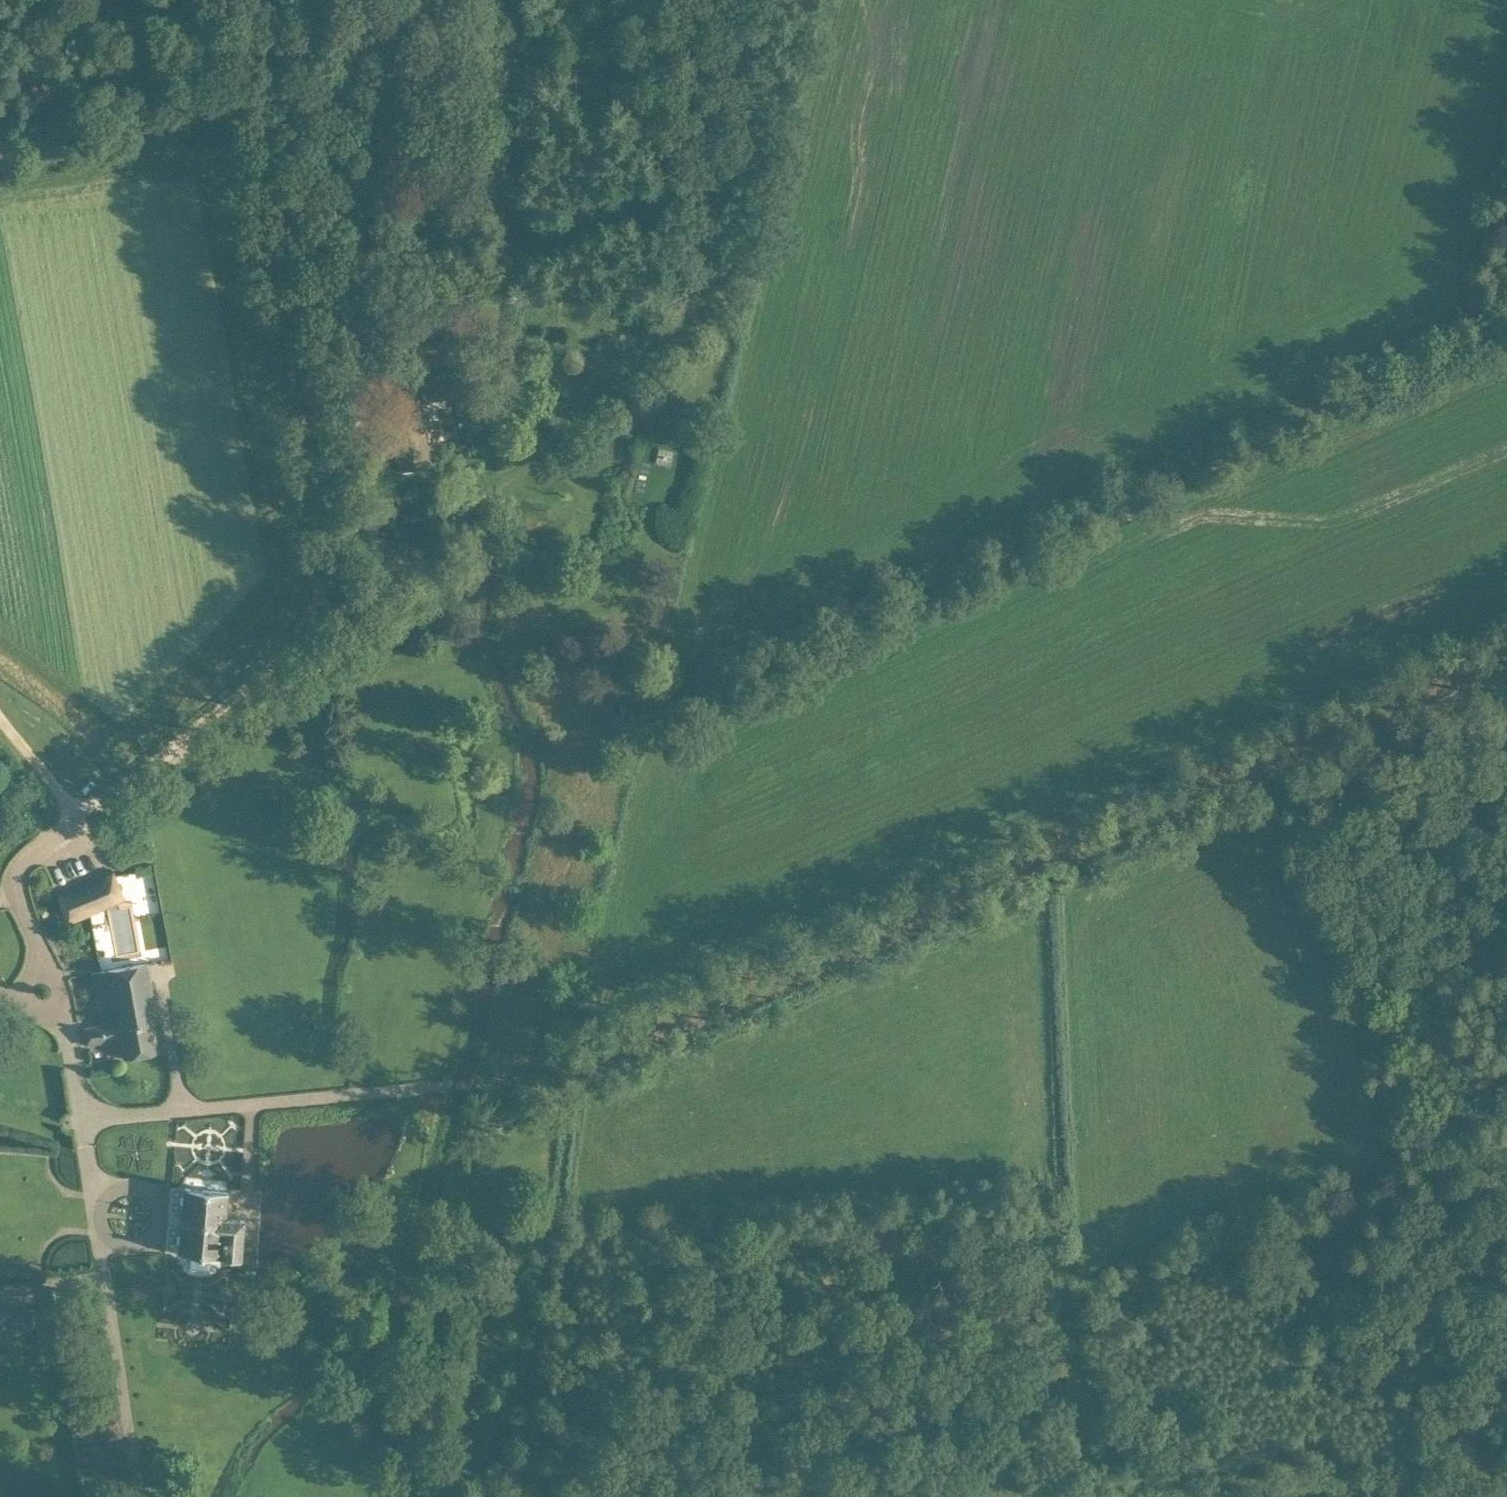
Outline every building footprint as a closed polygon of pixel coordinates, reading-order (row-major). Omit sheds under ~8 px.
[(638,490),(673,491),(675,447),(640,445),(638,490)] [(56,892),(69,921),(123,898),(110,869),(56,892)] [(83,1028),(86,1045),(121,1039),(124,1058),(160,1052),(154,1023),(158,1022),(147,962),(91,973),(97,1002),(98,1002),(99,1006),(98,1006),(101,1025),(83,1028)] [(179,1253),(241,1259),(244,1220),(226,1218),(228,1192),(185,1188),(179,1253)] [(7,1335),(31,1332),(30,1326),(39,1325),(37,1308),(0,1313),(0,1331),(6,1330),(7,1335)]
